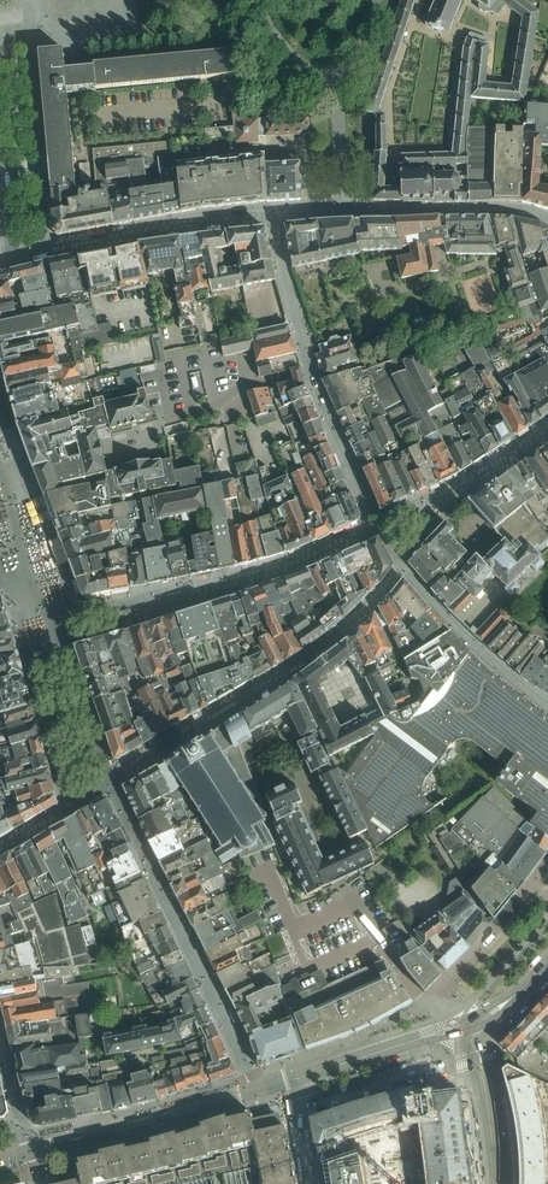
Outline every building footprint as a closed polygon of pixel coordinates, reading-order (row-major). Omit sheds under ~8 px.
[(461,0),(435,0),(433,5),(432,5),(432,6),(429,14),(429,13),(428,15),(429,15),(426,22),(425,22),(424,23),(425,24),(429,26),(432,28),(439,31),(440,31),(442,32),(442,31),(447,34),(448,32),(448,33),(449,32),(448,31),(451,25),(452,25),(452,23),(455,16),(456,15),(455,14),(458,7),(459,8),(460,6),(459,6),(461,0)] [(480,3),(478,5),(479,9),(484,12),(488,11),(488,10),(491,12),(492,11),(498,15),(505,5),(500,1),(501,0),(475,0),(480,3)] [(522,0),(501,0),(500,1),(505,5),(522,18),(537,20),(539,12),(522,0)] [(407,22),(413,5),(401,1),(395,18),(407,22)] [(402,39),(407,22),(395,18),(390,35),(402,39)] [(535,37),(537,25),(537,20),(522,18),(520,34),(535,37)] [(488,40),(486,38),(470,33),(469,33),(467,38),(466,39),(477,43),(488,46),(487,46),(488,40)] [(532,53),(535,37),(520,34),(517,50),(532,53)] [(396,56),(402,39),(390,35),(384,52),(396,56)] [(474,57),(477,43),(466,39),(462,49),(462,56),(474,57)] [(486,67),(488,46),(477,43),(474,57),(474,66),(486,67)] [(53,49),(38,50),(50,190),(76,188),(76,186),(75,186),(66,90),(95,87),(95,88),(239,75),(237,50),(235,50),(221,51),(213,52),(93,63),(93,66),(88,67),(70,68),(64,69),(63,49),(63,48),(53,49)] [(530,69),(532,53),(517,50),(514,66),(530,69)] [(390,74),(396,56),(384,52),(378,71),(390,74)] [(473,75),(474,66),(474,57),(462,56),(460,74),(473,75)] [(534,91),(547,97),(547,60),(534,91)] [(484,83),(486,67),(474,66),(473,75),(471,93),(470,97),(479,98),(481,83),(484,83)] [(527,85),(530,69),(514,66),(512,83),(527,85)] [(384,92),(390,74),(378,71),(372,88),(384,92)] [(471,93),(473,75),(460,74),(458,92),(471,93)] [(496,100),(498,84),(484,83),(481,83),(479,98),(496,100)] [(525,102),(527,85),(512,83),(512,86),(515,86),(514,101),(524,102),(525,102)] [(514,101),(515,86),(512,86),(498,84),(496,100),(514,101)] [(377,114),(384,92),(372,88),(367,104),(366,111),(375,114),(377,114)] [(469,111),(470,97),(471,93),(458,92),(457,110),(469,111)] [(234,98),(231,98),(232,110),(232,111),(232,120),(245,119),(245,117),(243,97),(242,97),(241,97),(235,97),(234,98)] [(525,102),(524,102),(523,125),(536,126),(547,126),(547,103),(525,102)] [(467,129),(469,111),(457,110),(455,127),(467,129)] [(376,125),(375,152),(386,152),(385,126),(385,114),(377,114),(376,114),(376,125)] [(245,121),(235,121),(236,143),(258,142),(258,136),(265,136),(310,133),(308,116),(278,117),(266,117),(266,118),(245,119),(245,121)] [(522,161),(523,129),(518,129),(518,124),(495,123),(495,129),(493,202),(520,201),(522,161)] [(535,137),(536,126),(523,125),(523,129),(522,161),(539,162),(539,145),(539,137),(535,137)] [(205,129),(206,137),(206,138),(235,136),(234,126),(205,129)] [(536,126),(535,137),(539,137),(539,145),(547,146),(547,126),(536,126)] [(466,145),(467,129),(455,127),(453,144),(466,145)] [(493,202),(495,129),(467,129),(466,145),(466,164),(467,172),(468,202),(493,202)] [(193,139),(206,138),(206,137),(183,139),(181,139),(172,140),(172,141),(92,149),(96,186),(107,186),(106,179),(104,163),(126,161),(173,156),(172,142),(193,140),(193,139)] [(180,141),(172,142),(173,156),(181,155),(180,141)] [(466,164),(466,145),(453,144),(453,153),(443,154),(444,172),(454,172),(456,172),(456,165),(466,164)] [(386,152),(375,152),(374,152),(373,178),(384,178),(386,152)] [(444,172),(443,154),(421,155),(421,167),(420,167),(420,169),(422,169),(422,171),(432,171),(432,173),(444,172)] [(299,165),(298,164),(300,165),(299,155),(264,156),(264,165),(265,165),(267,202),(282,201),(282,202),(291,201),(291,200),(300,199),(299,179),(300,179),(299,165)] [(421,167),(421,155),(398,156),(398,167),(401,167),(401,171),(401,172),(422,171),(422,169),(420,169),(420,167),(421,167)] [(173,156),(126,161),(128,177),(133,221),(181,212),(175,165),(174,165),(173,157),(173,156)] [(264,165),(264,156),(236,159),(241,204),(267,202),(265,165),(264,165)] [(241,204),(236,159),(195,163),(197,185),(198,185),(200,209),(204,208),(217,206),(241,204)] [(108,186),(108,196),(114,225),(133,221),(128,177),(126,161),(104,163),(106,179),(107,186),(108,186)] [(536,206),(542,208),(547,210),(547,188),(545,188),(543,187),(543,180),(538,180),(539,162),(522,161),(520,201),(536,206)] [(88,163),(80,164),(82,182),(90,182),(88,163)] [(197,185),(195,163),(175,165),(181,212),(200,209),(198,185),(197,185)] [(460,178),(459,177),(454,172),(444,172),(432,173),(432,171),(422,171),(401,172),(401,171),(398,171),(397,173),(396,175),(397,177),(400,177),(400,188),(392,188),(393,189),(394,189),(394,199),(393,199),(393,200),(402,200),(403,200),(403,202),(430,202),(454,201),(455,201),(456,191),(461,187),(463,188),(463,187),(461,186),(461,179),(462,178),(461,177),(460,178)] [(468,202),(467,172),(456,172),(454,172),(455,173),(459,177),(460,178),(461,177),(462,178),(461,179),(461,186),(463,187),(463,188),(461,187),(456,191),(455,201),(454,201),(454,202),(468,202)] [(394,199),(394,189),(393,189),(392,188),(391,188),(384,188),(384,178),(373,178),(373,197),(373,199),(373,200),(385,200),(389,200),(393,200),(393,199),(394,199)] [(108,186),(107,186),(96,186),(84,187),(85,194),(79,195),(79,200),(68,203),(69,211),(52,213),(53,231),(54,232),(54,233),(54,234),(55,234),(56,235),(57,235),(58,235),(114,225),(108,196),(108,186)] [(76,188),(50,190),(50,197),(51,199),(52,213),(69,211),(68,203),(79,200),(79,195),(78,188),(76,188)] [(435,256),(433,246),(440,246),(445,245),(442,233),(441,233),(437,217),(433,218),(428,218),(395,219),(395,250),(401,250),(402,248),(409,247),(411,256),(397,258),(399,269),(401,279),(438,271),(435,256)] [(447,254),(496,255),(496,251),(497,251),(492,224),(491,223),(490,219),(490,217),(437,217),(441,233),(442,233),(445,245),(447,254)] [(523,256),(511,217),(498,217),(494,217),(490,217),(490,219),(491,223),(492,224),(497,251),(501,250),(505,249),(506,252),(508,259),(504,260),(504,261),(501,266),(503,272),(502,273),(501,273),(503,279),(504,278),(506,280),(506,281),(505,283),(506,288),(507,288),(509,289),(509,291),(508,293),(510,298),(512,299),(513,300),(512,302),(511,302),(513,308),(513,307),(515,308),(516,309),(519,308),(527,305),(538,301),(529,276),(523,256)] [(511,217),(523,256),(538,251),(539,254),(543,252),(547,268),(547,228),(540,224),(511,217)] [(395,250),(395,219),(361,220),(352,220),(359,250),(378,250),(395,250)] [(359,250),(352,220),(317,222),(321,261),(328,260),(332,259),(351,255),(360,253),(359,250)] [(321,261),(317,222),(285,225),(292,268),(309,264),(321,261)] [(275,280),(272,265),(265,228),(225,232),(228,248),(234,247),(238,268),(239,268),(243,286),(244,292),(248,291),(247,285),(275,280)] [(239,268),(238,268),(235,268),(225,270),(221,249),(228,248),(225,232),(196,236),(202,258),(204,265),(211,292),(243,286),(239,268)] [(180,237),(179,238),(191,292),(205,289),(208,300),(213,299),(211,292),(204,265),(202,258),(196,236),(180,237)] [(179,238),(138,243),(140,257),(142,257),(146,275),(147,275),(157,273),(158,274),(174,272),(177,286),(175,287),(181,317),(178,317),(180,329),(197,326),(191,292),(179,238)] [(146,287),(146,284),(149,283),(147,275),(146,275),(142,257),(140,257),(138,243),(114,249),(74,256),(78,272),(84,271),(88,292),(89,292),(89,293),(98,292),(98,296),(113,293),(112,291),(126,288),(127,291),(146,287)] [(91,303),(89,293),(89,292),(88,292),(84,271),(78,272),(74,256),(49,261),(57,299),(59,308),(91,303)] [(49,290),(43,262),(8,271),(11,282),(11,283),(14,282),(21,280),(25,295),(49,290)] [(529,276),(538,301),(541,312),(545,310),(547,309),(547,270),(529,276)] [(8,271),(0,273),(0,284),(8,282),(8,283),(11,282),(8,271)] [(14,282),(11,283),(11,282),(8,283),(8,282),(0,284),(0,301),(19,297),(19,296),(18,296),(14,282)] [(49,290),(25,295),(19,296),(19,297),(0,301),(0,321),(53,310),(49,290)] [(541,312),(538,301),(527,305),(535,322),(542,319),(542,313),(541,312)] [(95,320),(91,303),(59,308),(53,310),(0,321),(0,343),(12,341),(26,338),(50,333),(68,328),(79,325),(81,334),(97,331),(96,326),(95,320)] [(527,305),(519,308),(523,319),(524,319),(531,324),(535,322),(527,305)] [(113,344),(110,323),(96,326),(97,331),(81,334),(84,348),(104,345),(113,344)] [(253,344),(291,335),(287,324),(251,332),(251,334),(253,344)] [(81,334),(79,325),(68,328),(72,351),(84,348),(81,334)] [(220,341),(219,333),(210,334),(211,342),(220,341)] [(162,334),(154,335),(159,359),(167,357),(162,334)] [(254,349),(253,344),(251,334),(220,341),(223,356),(254,349)] [(296,353),(291,335),(253,344),(254,349),(256,362),(268,359),(296,353)] [(358,360),(350,337),(340,340),(340,339),(336,337),(331,338),(329,342),(329,343),(319,346),(321,354),(316,354),(320,371),(321,376),(322,380),(336,374),(339,374),(337,370),(336,366),(358,360)] [(54,346),(52,339),(50,338),(12,347),(11,341),(0,343),(0,360),(1,365),(29,359),(29,357),(29,356),(28,352),(39,349),(54,346)] [(544,341),(507,362),(514,375),(541,419),(547,413),(547,347),(544,341)] [(472,369),(460,376),(499,446),(513,437),(509,430),(510,429),(505,419),(504,419),(478,372),(492,365),(489,360),(484,350),(480,343),(465,351),(475,368),(472,369)] [(498,345),(484,350),(489,360),(492,365),(493,366),(506,359),(505,357),(498,345)] [(59,367),(54,346),(39,349),(40,357),(29,359),(1,365),(5,379),(59,367)] [(464,440),(446,403),(443,404),(437,393),(436,390),(429,376),(414,347),(392,356),(393,360),(400,357),(406,369),(411,382),(437,432),(438,432),(442,440),(444,439),(454,460),(460,471),(473,463),(462,440),(464,440)] [(44,385),(80,377),(80,376),(81,376),(81,378),(84,378),(89,377),(84,359),(83,351),(73,353),(75,360),(69,362),(70,364),(63,365),(59,367),(5,379),(9,394),(44,385)] [(300,367),(296,353),(268,359),(271,374),(290,369),(300,367),(300,370),(301,369),(300,367)] [(336,374),(322,380),(329,396),(370,377),(375,386),(372,388),(383,410),(404,399),(392,377),(406,369),(400,357),(393,360),(367,369),(362,371),(362,369),(361,367),(339,374),(336,374)] [(271,374),(268,359),(256,362),(259,377),(271,374)] [(541,419),(514,375),(507,362),(506,359),(493,366),(495,369),(501,381),(503,381),(511,394),(514,393),(519,402),(516,403),(530,426),(541,419)] [(528,427),(511,398),(500,404),(497,400),(502,397),(489,373),(495,369),(493,366),(492,365),(478,372),(504,419),(505,419),(510,429),(509,430),(513,437),(528,427)] [(281,397),(306,387),(303,378),(302,372),(301,369),(300,370),(300,367),(290,369),(291,375),(293,381),(277,385),(268,387),(272,401),(275,399),(281,397)] [(128,378),(140,375),(138,368),(127,370),(128,378)] [(454,460),(444,439),(442,440),(438,432),(437,432),(411,382),(406,369),(392,377),(404,399),(406,405),(388,414),(401,439),(414,433),(419,444),(438,483),(451,476),(460,471),(454,460)] [(499,446),(460,376),(459,374),(447,380),(455,396),(484,452),(486,455),(499,446)] [(80,377),(44,385),(47,396),(13,406),(14,411),(18,424),(59,413),(58,408),(72,404),(74,409),(76,408),(91,404),(84,381),(82,382),(81,378),(80,376),(80,377)] [(385,415),(372,388),(375,386),(370,377),(329,396),(337,413),(362,401),(368,414),(371,421),(383,416),(385,415)] [(124,385),(126,394),(135,391),(133,382),(124,385)] [(47,396),(44,385),(9,394),(13,406),(47,396)] [(273,405),(272,401),(268,387),(262,389),(248,392),(255,417),(256,418),(268,414),(266,407),(273,405)] [(281,397),(275,399),(277,407),(278,409),(285,407),(292,404),(310,397),(306,387),(281,397)] [(115,471),(113,471),(113,470),(110,471),(107,472),(96,428),(109,425),(110,429),(146,420),(145,416),(151,414),(150,408),(145,389),(137,391),(138,395),(105,404),(103,398),(93,400),(95,409),(78,414),(76,408),(74,409),(68,411),(67,410),(59,413),(18,424),(18,425),(43,491),(44,494),(60,491),(60,488),(59,485),(86,478),(85,478),(105,473),(106,477),(106,480),(117,478),(115,471)] [(484,452),(455,396),(445,401),(446,403),(464,440),(462,440),(473,463),(486,455),(484,452)] [(310,397),(292,404),(297,415),(298,415),(315,408),(310,397)] [(368,414),(362,401),(337,413),(345,431),(357,425),(355,421),(360,418),(368,414)] [(285,407),(278,409),(282,417),(283,416),(288,414),(286,410),(285,407)] [(319,419),(315,408),(298,415),(300,419),(302,426),(319,419)] [(268,414),(256,418),(258,428),(277,422),(274,412),(268,414)] [(384,449),(371,421),(368,414),(360,418),(367,432),(361,434),(365,442),(352,447),(358,458),(369,453),(368,451),(380,446),(382,450),(384,449)] [(405,451),(409,450),(404,440),(396,443),(383,416),(371,421),(384,449),(407,498),(427,488),(416,467),(414,468),(405,451)] [(367,432),(360,418),(355,421),(357,425),(345,431),(352,447),(365,442),(361,434),(367,432)] [(324,433),(319,419),(302,426),(308,440),(324,433)] [(328,443),(324,433),(308,440),(310,443),(313,450),(328,443)] [(320,504),(294,444),(292,440),(276,447),(287,476),(289,482),(290,481),(291,483),(290,483),(294,495),(296,501),(299,507),(307,528),(311,542),(332,532),(320,504)] [(336,498),(330,486),(325,474),(319,462),(313,450),(310,443),(302,447),(299,442),(294,444),(320,504),(332,532),(350,524),(337,497),(336,498)] [(333,456),(328,443),(313,450),(319,462),(333,456)] [(538,451),(547,463),(547,444),(547,443),(538,451)] [(438,483),(419,444),(409,450),(405,451),(414,468),(416,467),(427,488),(438,483)] [(374,463),(375,464),(393,504),(407,498),(384,449),(382,450),(380,446),(368,451),(369,453),(374,463)] [(14,450),(17,469),(29,468),(25,448),(14,450)] [(537,452),(523,461),(538,486),(541,485),(547,494),(547,467),(537,452)] [(374,463),(369,453),(358,458),(363,469),(375,464),(374,463)] [(338,468),(333,456),(319,462),(325,474),(338,468)] [(117,478),(106,480),(109,493),(110,499),(111,506),(116,504),(115,498),(177,485),(174,471),(172,459),(167,460),(161,461),(161,459),(149,461),(149,460),(141,461),(134,463),(125,464),(126,467),(115,469),(114,469),(115,470),(113,470),(113,471),(115,471),(117,478)] [(255,522),(251,505),(252,505),(246,478),(260,475),(259,469),(256,459),(235,464),(238,479),(232,480),(237,498),(236,498),(242,526),(251,563),(265,559),(255,522)] [(523,461),(515,467),(546,512),(547,515),(547,494),(541,485),(538,486),(523,461)] [(393,504),(375,464),(363,469),(380,510),(393,504)] [(228,529),(225,501),(224,501),(221,483),(217,466),(214,467),(215,470),(201,473),(203,487),(203,488),(203,489),(206,509),(207,509),(210,510),(213,530),(212,530),(219,570),(234,566),(228,529)] [(294,495),(290,483),(291,483),(290,481),(289,482),(287,476),(269,483),(267,475),(269,474),(267,466),(259,469),(260,475),(267,498),(267,499),(271,511),(272,516),(285,553),(311,542),(307,528),(299,507),(296,501),(294,495)] [(203,487),(201,473),(199,467),(174,471),(177,485),(178,493),(203,489),(203,488),(203,487)] [(515,467),(506,473),(538,521),(547,531),(547,515),(546,512),(515,467)] [(344,480),(338,468),(325,474),(330,486),(344,480)] [(506,473),(468,500),(504,540),(513,550),(533,534),(540,542),(547,535),(547,531),(538,521),(506,473)] [(260,475),(246,478),(252,505),(251,505),(255,522),(265,559),(267,558),(267,559),(285,553),(272,516),(271,511),(267,499),(267,498),(260,475)] [(45,496),(39,498),(43,510),(49,508),(92,497),(109,493),(106,480),(97,482),(89,485),(60,491),(44,494),(45,495),(45,496)] [(237,498),(232,480),(221,483),(224,501),(225,501),(228,529),(234,566),(251,563),(242,526),(234,527),(231,509),(238,509),(236,498),(237,498)] [(349,493),(344,480),(330,486),(336,498),(337,497),(349,493)] [(201,511),(206,509),(203,489),(178,493),(177,493),(177,492),(175,492),(176,493),(171,494),(171,493),(170,493),(170,495),(153,498),(157,520),(158,520),(163,519),(163,520),(164,520),(164,518),(169,517),(169,519),(170,519),(170,517),(174,516),(175,518),(176,518),(176,516),(180,515),(181,517),(182,516),(183,521),(189,519),(188,515),(189,515),(189,513),(194,512),(194,514),(195,513),(195,512),(200,511),(200,512),(201,512),(201,511)] [(111,506),(110,499),(109,493),(92,497),(49,508),(54,520),(69,516),(95,510),(111,506)] [(359,515),(349,493),(337,497),(350,524),(357,520),(359,515)] [(173,579),(167,558),(163,539),(158,520),(157,520),(153,498),(142,500),(147,524),(143,525),(147,544),(148,544),(148,542),(157,540),(158,545),(161,544),(162,549),(152,550),(158,582),(173,579)] [(128,516),(124,502),(116,504),(111,506),(95,510),(69,516),(54,520),(59,533),(89,525),(90,525),(115,520),(128,516)] [(130,529),(128,516),(115,520),(90,525),(89,525),(59,533),(63,544),(111,532),(130,529)] [(460,567),(466,562),(462,558),(467,553),(448,534),(453,529),(445,522),(421,548),(441,568),(441,567),(443,569),(442,569),(448,575),(453,581),(455,579),(462,572),(460,571),(462,569),(460,567)] [(219,570),(212,530),(198,533),(198,536),(191,538),(193,550),(195,561),(192,562),(188,563),(190,576),(194,575),(219,570)] [(117,552),(111,532),(63,544),(71,564),(117,552)] [(188,563),(183,535),(163,539),(167,558),(173,579),(190,576),(188,563)] [(393,565),(379,537),(363,545),(373,566),(373,567),(381,564),(388,571),(393,565)] [(459,613),(483,590),(479,585),(489,575),(492,579),(495,576),(507,588),(504,590),(511,597),(519,589),(513,583),(530,567),(536,572),(544,564),(538,558),(540,557),(528,545),(517,555),(513,550),(504,540),(482,562),(476,555),(474,557),(467,564),(466,562),(460,567),(462,569),(460,571),(462,572),(455,579),(458,582),(466,590),(447,609),(460,621),(464,617),(459,613)] [(143,554),(144,553),(145,552),(149,551),(148,544),(147,544),(126,548),(126,550),(127,549),(128,555),(127,555),(128,565),(131,587),(149,584),(143,554)] [(373,566),(363,545),(341,554),(350,575),(356,573),(373,566)] [(441,568),(421,548),(408,563),(431,589),(448,575),(442,569),(443,569),(441,567),(441,568)] [(127,555),(128,555),(127,549),(126,550),(117,552),(71,564),(76,578),(95,574),(103,572),(103,570),(111,568),(128,565),(127,555)] [(158,582),(152,550),(149,551),(145,552),(144,553),(143,554),(149,584),(158,582)] [(350,575),(341,554),(331,559),(332,559),(341,580),(350,575)] [(327,586),(341,580),(332,559),(320,564),(325,575),(323,576),(327,586)] [(325,575),(320,564),(307,569),(312,582),(322,598),(324,600),(327,605),(320,608),(325,616),(325,615),(325,616),(335,608),(331,596),(330,596),(327,586),(323,576),(325,575)] [(381,564),(373,567),(376,572),(373,574),(377,584),(380,582),(388,571),(381,564)] [(376,572),(373,567),(373,566),(356,573),(367,595),(377,584),(373,574),(376,572)] [(128,588),(126,567),(112,570),(113,578),(108,579),(111,591),(128,588)] [(312,582),(307,569),(282,578),(294,603),(301,615),(290,623),(294,630),(297,636),(318,621),(325,616),(320,608),(327,605),(324,600),(322,598),(312,582)] [(113,578),(112,570),(107,571),(103,572),(95,574),(100,593),(111,591),(108,579),(113,578)] [(341,580),(327,586),(330,596),(331,596),(337,594),(340,602),(335,605),(335,608),(342,619),(362,600),(367,595),(356,573),(350,575),(341,580)] [(100,593),(95,574),(76,578),(81,594),(85,596),(100,593)] [(453,581),(448,575),(431,589),(437,597),(454,581),(453,581)] [(294,603),(282,578),(273,582),(290,623),(301,615),(294,603)] [(430,609),(406,581),(403,578),(390,594),(404,616),(406,615),(404,613),(406,610),(414,619),(408,623),(410,628),(430,609)] [(290,623),(273,582),(261,586),(269,609),(272,609),(280,629),(289,625),(292,631),(294,630),(290,623)] [(451,583),(437,597),(446,608),(447,609),(466,590),(458,582),(454,586),(451,583)] [(20,586),(14,587),(19,610),(29,608),(27,599),(23,600),(20,586)] [(269,609),(261,586),(250,590),(259,620),(261,623),(264,622),(266,621),(269,628),(274,639),(281,636),(280,636),(283,635),(280,629),(272,609),(269,609)] [(259,620),(250,590),(240,594),(247,618),(250,628),(251,628),(258,625),(261,633),(257,635),(257,636),(258,639),(260,637),(268,634),(264,622),(261,623),(259,620)] [(247,618),(240,594),(229,597),(237,622),(243,638),(246,636),(254,633),(251,628),(250,628),(247,618)] [(404,630),(400,620),(404,616),(390,594),(380,607),(381,609),(389,627),(392,635),(404,630)] [(237,622),(229,597),(224,599),(221,600),(235,640),(243,638),(237,622)] [(251,651),(246,636),(243,638),(235,640),(221,600),(211,603),(221,635),(224,645),(226,645),(231,658),(234,665),(240,662),(244,660),(245,662),(248,660),(245,654),(251,651),(251,650),(251,651)] [(221,635),(211,603),(175,615),(186,653),(198,679),(234,665),(231,658),(226,645),(224,645),(221,635)] [(342,619),(335,608),(325,616),(333,627),(342,619)] [(510,617),(499,608),(478,631),(474,627),(470,631),(484,645),(510,617)] [(423,642),(444,626),(445,625),(431,610),(411,628),(423,642)] [(5,612),(0,613),(0,628),(9,626),(5,612)] [(532,628),(514,612),(510,617),(484,645),(487,648),(502,660),(532,628)] [(186,653),(175,615),(175,614),(160,619),(177,665),(180,670),(182,669),(188,683),(198,679),(186,653)] [(392,650),(374,614),(359,628),(367,646),(368,646),(368,648),(368,649),(370,653),(369,654),(375,667),(377,673),(379,672),(397,663),(392,650)] [(333,627),(325,616),(325,615),(325,616),(318,621),(325,633),(333,627)] [(177,665),(160,619),(147,623),(148,626),(164,671),(177,665)] [(325,633),(318,621),(297,636),(303,648),(325,633)] [(148,626),(147,623),(136,627),(141,645),(145,657),(155,682),(158,681),(167,677),(167,678),(169,678),(173,685),(174,684),(184,679),(180,670),(177,665),(164,671),(148,626)] [(281,636),(274,639),(286,660),(302,650),(292,631),(289,625),(280,629),(283,635),(280,636),(281,636)] [(13,639),(9,626),(0,628),(0,642),(13,639)] [(342,779),(367,830),(376,848),(418,819),(418,818),(414,786),(424,773),(455,733),(457,733),(472,731),(511,760),(495,781),(537,813),(529,824),(533,826),(547,837),(547,721),(480,669),(478,671),(471,665),(463,659),(463,658),(463,657),(464,657),(464,656),(464,655),(464,654),(465,654),(465,653),(465,652),(465,651),(465,650),(466,650),(466,649),(444,626),(423,642),(419,645),(421,647),(402,656),(411,679),(420,681),(426,700),(412,705),(412,704),(411,704),(397,709),(398,711),(384,717),(380,708),(364,716),(373,734),(375,740),(369,743),(342,779)] [(141,645),(136,627),(124,631),(138,674),(141,673),(144,679),(147,678),(150,686),(159,682),(158,681),(155,682),(145,657),(141,645)] [(367,646),(359,628),(347,639),(355,654),(355,653),(363,667),(364,667),(369,677),(377,673),(375,667),(369,654),(370,653),(368,649),(368,648),(368,646),(367,646)] [(532,628),(502,660),(513,670),(520,676),(534,657),(536,658),(546,650),(547,650),(547,649),(547,642),(532,628)] [(138,674),(124,631),(121,632),(106,637),(119,680),(138,674)] [(407,631),(394,638),(402,656),(421,647),(419,645),(407,631)] [(284,661),(271,638),(268,634),(260,637),(262,639),(264,638),(265,642),(261,644),(272,668),(284,661)] [(106,637),(93,641),(97,654),(101,666),(105,680),(109,692),(122,688),(119,680),(106,637)] [(13,639),(0,642),(0,657),(17,653),(13,639)] [(315,663),(294,679),(330,756),(331,755),(341,751),(373,734),(364,716),(340,729),(319,686),(328,681),(325,678),(329,675),(331,673),(348,660),(349,661),(348,662),(362,680),(365,680),(380,708),(384,717),(398,711),(397,709),(391,696),(379,672),(377,673),(369,677),(364,667),(363,667),(355,653),(355,654),(347,639),(326,655),(325,655),(323,657),(320,659),(317,661),(314,663),(315,663)] [(79,658),(97,654),(93,641),(77,645),(75,648),(79,658)] [(270,669),(260,646),(251,650),(251,651),(245,654),(248,660),(256,677),(270,669)] [(23,675),(17,653),(0,657),(0,680),(23,675)] [(101,666),(97,654),(79,658),(83,670),(101,666)] [(547,664),(547,658),(546,656),(541,662),(536,658),(534,657),(520,676),(525,680),(531,684),(545,665),(546,666),(547,664)] [(256,677),(248,660),(245,662),(244,660),(240,662),(247,683),(255,678),(256,677)] [(247,683),(240,662),(234,665),(198,679),(199,684),(209,704),(247,683)] [(547,684),(547,664),(546,666),(545,665),(531,684),(542,692),(547,684)] [(105,680),(101,666),(83,670),(89,685),(105,680)] [(166,689),(167,689),(174,686),(174,684),(173,685),(169,678),(167,678),(167,677),(158,681),(159,682),(150,686),(147,678),(144,679),(141,673),(138,674),(119,680),(122,688),(130,710),(138,707),(141,716),(148,714),(157,734),(171,726),(156,692),(166,689)] [(31,705),(23,675),(0,680),(0,714),(31,705)] [(198,711),(184,679),(174,684),(174,686),(180,698),(188,717),(198,711)] [(198,679),(188,683),(190,688),(200,710),(209,704),(199,684),(198,679)] [(109,692),(105,680),(89,685),(93,697),(109,692)] [(318,733),(293,680),(279,689),(278,688),(270,693),(271,694),(270,695),(266,693),(262,697),(261,700),(241,713),(241,714),(250,733),(250,732),(257,742),(271,733),(266,724),(288,711),(302,741),(318,733)] [(122,688),(109,692),(93,697),(101,721),(95,723),(99,735),(105,733),(106,734),(121,730),(135,726),(136,725),(130,710),(122,688)] [(188,717),(180,698),(172,701),(167,689),(166,689),(156,692),(171,726),(188,717)] [(407,691),(391,696),(397,709),(411,704),(412,704),(407,691)] [(34,715),(31,705),(0,714),(0,725),(34,715)] [(148,714),(141,716),(136,718),(138,723),(137,724),(138,725),(135,726),(138,732),(143,744),(157,734),(148,714)] [(235,718),(229,722),(239,746),(245,742),(252,738),(250,733),(241,714),(235,718)] [(37,724),(34,715),(0,725),(0,735),(37,724)] [(212,733),(210,734),(263,818),(266,816),(239,746),(229,722),(224,724),(212,733)] [(40,738),(37,724),(0,735),(0,749),(40,738)] [(132,736),(138,732),(135,726),(121,730),(106,734),(114,760),(117,758),(128,752),(123,739),(132,736)] [(143,744),(138,732),(132,736),(123,739),(128,752),(143,744)] [(323,744),(318,733),(302,741),(297,744),(311,774),(317,771),(319,775),(337,767),(331,755),(330,756),(329,757),(323,744)] [(263,818),(210,734),(210,735),(167,762),(166,763),(168,766),(169,765),(176,776),(175,777),(176,778),(177,778),(179,781),(183,788),(182,788),(183,790),(184,790),(191,799),(189,800),(191,802),(192,801),(198,811),(197,811),(198,814),(199,813),(200,814),(198,815),(203,823),(205,822),(205,823),(204,823),(205,825),(207,825),(213,834),(211,835),(213,837),(214,836),(220,846),(219,847),(220,849),(213,853),(219,866),(238,854),(241,858),(242,858),(273,846),(275,845),(268,831),(263,823),(266,820),(264,818),(263,818)] [(45,754),(40,738),(0,749),(0,767),(5,766),(45,754)] [(49,768),(45,754),(5,766),(0,767),(0,774),(7,772),(8,778),(49,768)] [(179,788),(175,782),(179,781),(177,778),(176,778),(175,777),(176,776),(169,765),(168,766),(166,763),(165,763),(157,767),(169,794),(180,789),(179,788)] [(157,767),(148,772),(140,777),(156,811),(164,807),(173,803),(180,800),(185,797),(180,789),(169,794),(157,767)] [(5,793),(52,782),(49,768),(8,778),(6,778),(0,780),(0,794),(5,793)] [(367,830),(342,779),(338,769),(320,778),(320,779),(332,804),(333,805),(337,812),(336,812),(337,813),(349,838),(350,839),(367,830)] [(156,811),(140,777),(123,786),(138,819),(156,811)] [(39,799),(54,792),(52,782),(5,793),(0,794),(0,804),(3,810),(3,809),(4,813),(16,807),(28,804),(34,801),(39,799)] [(323,859),(297,804),(302,802),(293,782),(265,795),(274,815),(273,815),(276,822),(273,824),(307,896),(334,883),(374,864),(364,841),(323,859)] [(483,796),(459,821),(477,838),(494,854),(523,883),(524,883),(525,883),(546,854),(545,854),(545,853),(519,831),(527,822),(528,820),(494,787),(484,797),(483,796)] [(56,802),(54,792),(39,799),(45,810),(49,808),(55,805),(56,802)] [(45,810),(39,799),(34,801),(28,804),(35,816),(45,810)] [(120,829),(107,801),(103,800),(90,807),(103,831),(103,832),(105,836),(106,836),(120,829)] [(198,818),(195,813),(188,816),(180,800),(173,803),(164,807),(156,811),(138,819),(149,842),(197,819),(198,818)] [(35,816),(28,804),(16,807),(25,822),(35,816)] [(25,822),(16,807),(4,813),(13,829),(25,822)] [(103,831),(90,807),(85,810),(82,812),(95,836),(97,841),(105,836),(103,832),(103,831)] [(4,813),(3,809),(3,810),(0,811),(0,837),(13,829),(4,813)] [(95,836),(82,812),(75,816),(83,835),(99,874),(103,879),(105,888),(115,885),(112,878),(109,872),(106,865),(103,856),(103,854),(100,848),(97,841),(95,836)] [(83,835),(75,816),(64,822),(76,850),(95,894),(101,892),(106,889),(105,888),(103,879),(99,874),(83,835)] [(204,832),(197,819),(149,842),(156,856),(204,832)] [(523,883),(494,854),(459,821),(451,830),(489,865),(488,866),(494,872),(494,871),(501,879),(502,878),(517,891),(523,883)] [(76,850),(64,822),(51,830),(75,881),(80,879),(87,897),(95,894),(76,850)] [(532,827),(533,826),(529,824),(527,822),(519,831),(545,853),(547,849),(547,838),(532,827)] [(103,856),(128,844),(120,829),(106,836),(105,836),(97,841),(100,848),(103,854),(103,856)] [(89,916),(75,881),(51,830),(34,840),(49,873),(57,889),(60,895),(63,908),(67,918),(66,918),(68,925),(89,916)] [(451,831),(439,839),(448,852),(450,857),(453,861),(456,865),(466,882),(471,880),(469,877),(470,877),(460,862),(458,858),(455,854),(452,849),(463,843),(451,831)] [(160,863),(207,840),(204,832),(156,856),(160,863)] [(49,873),(34,840),(23,847),(45,894),(57,889),(49,873)] [(213,853),(207,840),(160,863),(166,875),(190,864),(204,858),(213,853)] [(114,861),(131,852),(128,844),(103,856),(106,865),(114,861)] [(45,894),(23,847),(13,852),(27,882),(34,900),(45,894)] [(109,872),(135,859),(131,852),(114,861),(106,865),(109,872)] [(177,897),(223,874),(223,873),(219,867),(219,866),(213,853),(204,858),(208,867),(194,873),(195,874),(171,885),(177,897)] [(11,854),(0,860),(0,872),(10,893),(7,895),(9,898),(15,895),(17,899),(18,898),(20,902),(23,904),(29,901),(31,898),(11,854)] [(112,878),(138,866),(135,859),(109,872),(112,878)] [(470,877),(469,877),(471,880),(474,885),(471,888),(481,902),(487,910),(494,919),(517,891),(502,878),(501,879),(494,871),(494,872),(488,866),(484,862),(470,877)] [(195,874),(194,873),(190,864),(166,875),(171,885),(195,874)] [(115,885),(141,872),(138,866),(112,878),(115,885)] [(0,872),(0,907),(11,903),(9,898),(7,895),(10,893),(0,872)] [(132,885),(144,880),(141,872),(115,885),(105,888),(106,889),(111,905),(122,901),(118,894),(133,888),(132,885)] [(230,891),(223,874),(177,897),(185,913),(186,913),(204,904),(211,900),(230,891)] [(160,913),(144,880),(132,885),(133,888),(118,894),(122,901),(111,905),(121,928),(160,913)] [(231,891),(230,891),(211,900),(215,908),(208,911),(206,907),(205,907),(204,904),(186,913),(193,928),(230,908),(237,905),(231,891)] [(33,903),(31,898),(29,901),(23,904),(20,902),(18,898),(17,899),(15,895),(9,898),(11,903),(14,911),(19,921),(18,922),(23,931),(27,944),(15,948),(0,951),(0,975),(31,969),(31,970),(43,969),(43,968),(72,967),(91,964),(86,946),(96,943),(92,925),(81,928),(81,924),(66,928),(57,893),(33,903)] [(469,949),(489,924),(475,905),(467,893),(424,924),(414,931),(420,942),(423,945),(430,954),(446,971),(469,949)] [(260,906),(255,896),(254,896),(248,899),(253,910),(260,906)] [(11,935),(23,931),(18,922),(19,921),(14,911),(11,903),(0,907),(0,938),(11,935)] [(238,933),(257,923),(261,921),(257,911),(239,920),(237,921),(230,908),(193,928),(204,950),(235,934),(236,935),(239,934),(238,933)] [(138,937),(166,926),(160,913),(121,928),(125,942),(127,941),(138,937)] [(273,935),(266,919),(261,921),(257,923),(264,938),(265,938),(266,938),(273,935)] [(235,934),(204,950),(205,952),(211,963),(244,947),(250,945),(264,938),(257,923),(238,933),(239,934),(236,935),(235,934)] [(153,947),(172,939),(168,929),(166,926),(138,937),(127,941),(125,942),(128,948),(131,954),(136,968),(150,961),(150,960),(158,956),(153,947)] [(11,935),(0,938),(0,951),(15,948),(11,935)] [(433,960),(421,946),(417,949),(411,939),(405,944),(400,936),(389,942),(393,950),(407,972),(424,992),(441,975),(430,963),(433,960)] [(160,960),(179,951),(172,939),(153,947),(158,956),(150,960),(150,961),(136,968),(140,975),(160,965),(162,964),(160,960)] [(251,962),(244,950),(251,947),(250,945),(244,947),(211,963),(212,966),(216,974),(240,963),(241,965),(251,962)] [(165,969),(183,960),(179,951),(160,960),(162,964),(160,965),(140,975),(147,989),(158,984),(159,984),(157,979),(154,975),(165,969)] [(225,990),(271,966),(266,954),(251,962),(241,965),(240,963),(216,974),(225,990)] [(289,954),(274,960),(275,964),(276,967),(291,960),(289,954)] [(132,972),(129,959),(117,960),(122,975),(132,972)] [(192,978),(183,960),(165,969),(154,975),(157,979),(159,984),(158,984),(162,993),(165,991),(163,987),(168,986),(169,989),(192,978)] [(366,1028),(412,1003),(403,990),(392,976),(393,975),(390,971),(388,972),(382,960),(374,964),(328,984),(321,969),(281,987),(284,997),(289,1018),(294,1017),(305,1051),(308,1050),(312,1048),(317,1047),(323,1044),(355,1033),(366,1028)] [(281,984),(276,967),(275,964),(271,966),(225,990),(233,1004),(257,993),(268,988),(281,984)] [(31,970),(31,969),(0,975),(0,986),(16,983),(17,988),(21,988),(20,983),(34,981),(41,979),(41,982),(44,981),(43,979),(57,978),(62,978),(63,983),(63,986),(75,983),(72,967),(43,968),(43,969),(44,977),(32,977),(31,970)] [(48,989),(63,986),(63,983),(62,978),(57,978),(43,979),(44,981),(41,982),(41,979),(34,981),(20,983),(21,988),(17,988),(16,983),(0,986),(0,999),(37,991),(48,989)] [(189,993),(197,989),(193,981),(192,978),(169,989),(168,986),(163,987),(165,991),(162,993),(158,984),(147,989),(156,1005),(157,1008),(168,1003),(170,1007),(180,1002),(191,998),(189,993)] [(88,981),(75,983),(63,986),(48,989),(49,1002),(79,999),(90,997),(88,981)] [(262,1011),(279,1003),(278,1000),(284,997),(281,987),(281,984),(268,988),(257,993),(233,1004),(248,1033),(262,1028),(261,1028),(257,1019),(264,1016),(262,1011)] [(37,991),(0,999),(3,1010),(40,1004),(49,1002),(48,989),(37,991)] [(186,1016),(205,1007),(197,989),(189,993),(191,998),(180,1002),(170,1007),(168,1003),(157,1008),(159,1012),(159,1014),(161,1019),(162,1022),(167,1021),(174,1020),(174,1019),(186,1016)] [(90,997),(79,999),(49,1002),(40,1004),(3,1010),(7,1027),(20,1024),(34,1022),(81,1015),(88,1014),(100,1013),(96,995),(90,997)] [(545,998),(540,1003),(530,1013),(531,1013),(547,1028),(547,1029),(547,1000),(545,998)] [(197,1029),(214,1023),(206,1007),(205,1007),(186,1016),(174,1019),(174,1020),(179,1031),(183,1040),(184,1042),(198,1036),(195,1030),(197,1029)] [(161,1019),(159,1014),(159,1012),(147,1014),(148,1021),(161,1019)] [(547,1028),(531,1013),(516,1028),(532,1044),(547,1028)] [(91,1037),(90,1030),(93,1030),(93,1027),(90,1027),(88,1014),(81,1015),(34,1022),(35,1026),(21,1028),(20,1024),(7,1027),(12,1048),(52,1042),(83,1038),(91,1037)] [(294,1017),(289,1018),(262,1028),(248,1033),(259,1066),(275,1061),(305,1051),(294,1017)] [(183,1040),(179,1031),(174,1020),(167,1021),(168,1025),(147,1030),(146,1025),(133,1028),(134,1033),(111,1037),(110,1033),(103,1034),(105,1042),(104,1042),(107,1054),(106,1054),(107,1056),(108,1055),(121,1052),(122,1052),(130,1051),(143,1048),(144,1048),(144,1047),(163,1044),(165,1043),(181,1040),(183,1040)] [(201,1039),(185,1046),(187,1051),(203,1048),(202,1043),(220,1037),(214,1023),(197,1029),(201,1039)] [(532,1044),(516,1028),(510,1035),(510,1034),(500,1044),(516,1060),(532,1044)] [(103,1039),(102,1035),(94,1036),(97,1049),(102,1048),(100,1040),(103,1039)] [(231,1061),(225,1048),(220,1037),(202,1043),(203,1048),(204,1053),(205,1057),(202,1057),(204,1062),(207,1070),(231,1061)] [(86,1056),(85,1047),(83,1038),(52,1042),(12,1048),(19,1075),(86,1065),(87,1065),(86,1056)] [(207,1070),(202,1057),(205,1057),(204,1053),(189,1056),(185,1056),(187,1060),(188,1066),(191,1066),(197,1087),(211,1082),(206,1070),(207,1070)] [(191,1066),(188,1066),(184,1067),(182,1061),(183,1060),(183,1061),(187,1060),(185,1056),(170,1060),(171,1066),(178,1065),(179,1069),(181,1069),(187,1090),(197,1087),(191,1066)] [(133,1106),(127,1082),(129,1081),(128,1076),(124,1059),(100,1062),(104,1085),(107,1085),(107,1087),(112,1111),(133,1106)] [(187,1090),(181,1069),(179,1069),(178,1065),(171,1066),(170,1060),(164,1061),(160,1062),(156,1063),(152,1064),(153,1066),(155,1076),(162,1074),(172,1072),(173,1077),(177,1093),(187,1090)] [(234,1074),(236,1071),(231,1061),(207,1070),(206,1070),(211,1082),(233,1075),(234,1074)] [(104,1085),(100,1062),(90,1064),(87,1065),(86,1065),(87,1072),(66,1076),(66,1078),(43,1083),(42,1082),(22,1086),(25,1098),(60,1091),(73,1090),(89,1087),(89,1090),(97,1088),(96,1087),(104,1085)] [(158,1099),(152,1076),(150,1070),(146,1072),(144,1063),(130,1067),(132,1075),(128,1076),(129,1081),(127,1082),(133,1106),(158,1099)] [(87,1072),(86,1065),(19,1075),(22,1086),(42,1082),(43,1083),(66,1078),(66,1076),(87,1072)] [(507,1065),(501,1070),(508,1095),(505,1095),(507,1106),(510,1117),(511,1127),(513,1137),(514,1149),(515,1157),(515,1165),(515,1178),(515,1183),(547,1183),(547,1085),(507,1065)] [(173,1077),(172,1072),(162,1074),(163,1080),(168,1096),(177,1093),(173,1077)] [(163,1080),(162,1074),(155,1076),(152,1076),(158,1099),(168,1096),(163,1080)] [(107,1085),(104,1085),(96,1087),(97,1088),(102,1113),(112,1111),(107,1087),(107,1085)] [(102,1113),(97,1088),(89,1090),(89,1087),(73,1090),(73,1092),(71,1093),(72,1096),(57,1099),(57,1097),(45,1098),(46,1109),(28,1112),(30,1119),(41,1126),(75,1119),(75,1118),(94,1114),(102,1113)] [(311,1119),(311,1122),(312,1127),(313,1133),(315,1142),(317,1151),(317,1152),(318,1157),(318,1159),(319,1166),(320,1168),(321,1175),(321,1177),(323,1183),(467,1183),(456,1095),(455,1094),(440,1096),(430,1098),(426,1098),(425,1095),(420,1096),(418,1088),(417,1087),(357,1104),(311,1119)] [(73,1092),(73,1090),(60,1091),(25,1098),(28,1112),(46,1109),(45,1098),(57,1097),(57,1099),(72,1096),(71,1093),(73,1092)] [(51,1179),(52,1183),(268,1183),(256,1131),(254,1131),(249,1111),(249,1110),(237,1113),(224,1116),(175,1133),(151,1140),(75,1157),(78,1173),(51,1179)] [(256,1131),(268,1183),(295,1183),(290,1158),(289,1152),(284,1130),(283,1125),(280,1126),(278,1115),(268,1117),(266,1126),(259,1129),(256,1131)]
